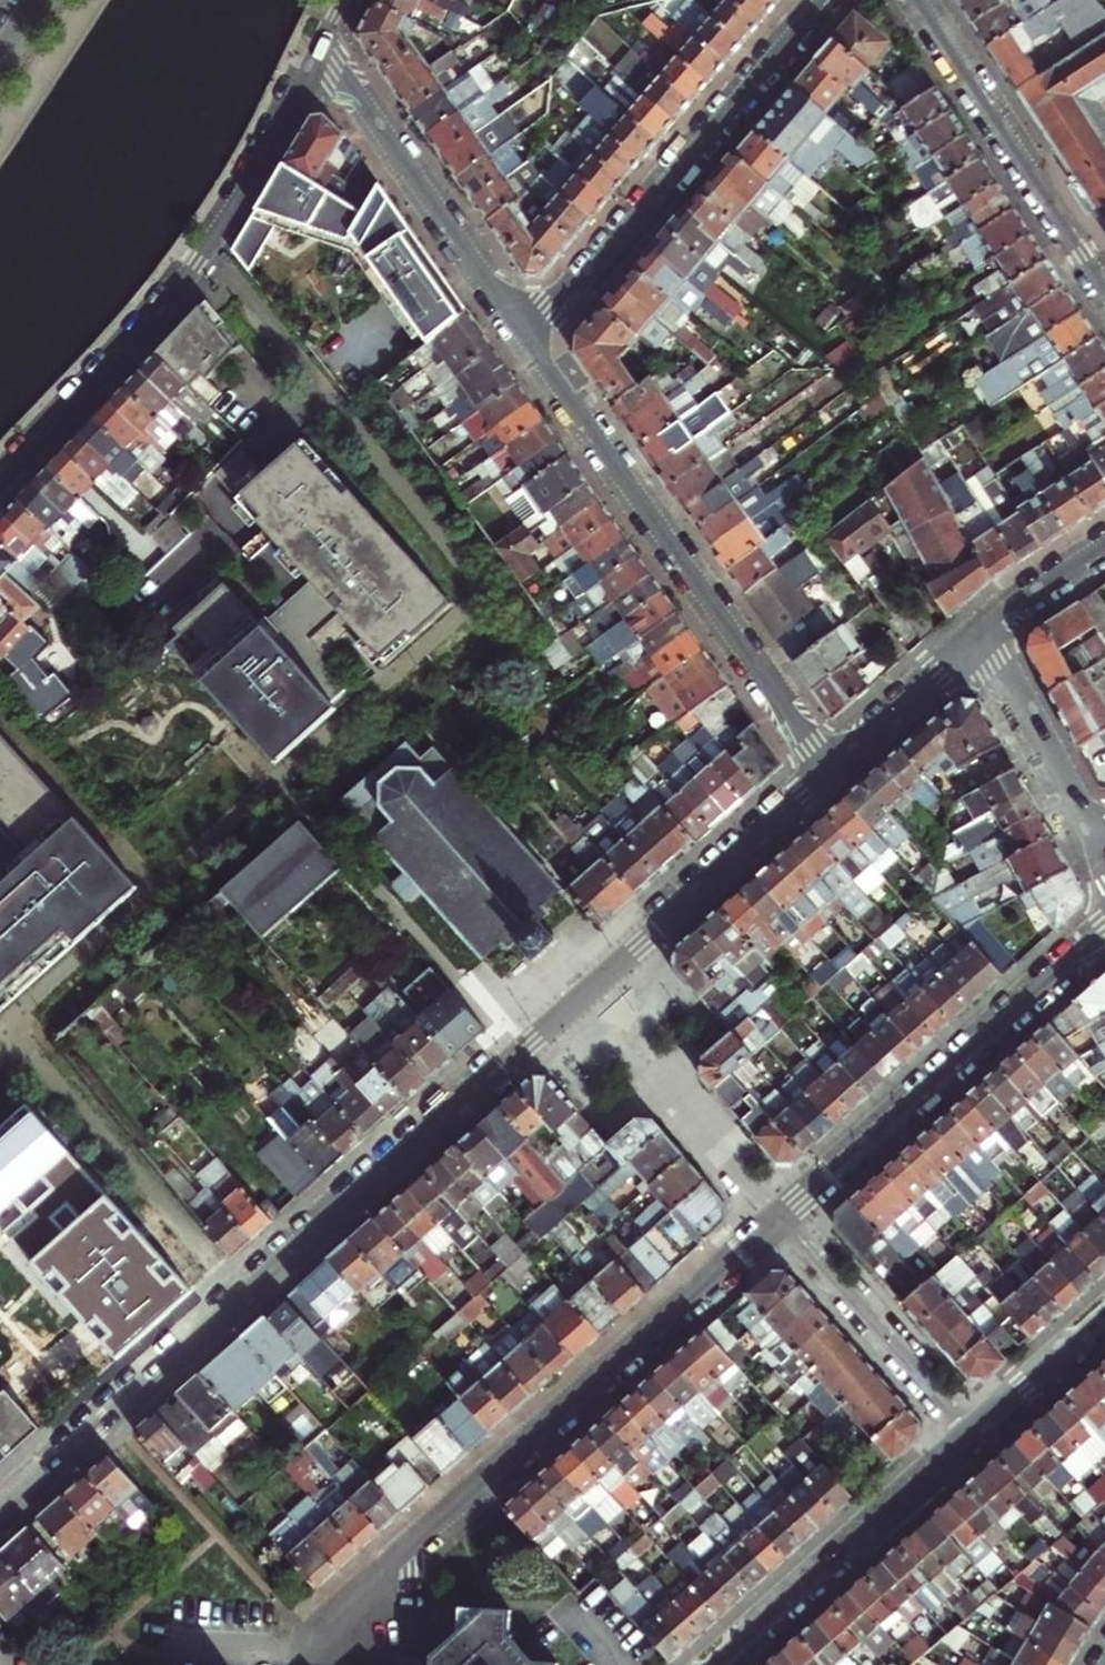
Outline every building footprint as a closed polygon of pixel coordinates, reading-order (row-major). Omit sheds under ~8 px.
[(374,6),(409,24),(416,11),(440,24),(442,22),(452,27),(456,18),(422,0),(376,0),(374,6)] [(456,18),(462,7),(452,1),(452,0),(422,0),(456,18)] [(744,44),(692,0),(691,0),(675,19),(696,37),(727,64),(737,53),(744,44)] [(761,25),(732,0),(727,0),(719,9),(709,0),(692,0),(744,44),(754,32),(761,25)] [(778,5),(773,0),(732,0),(761,25),(770,14),(778,5)] [(959,3),(966,15),(974,27),(1015,0),(963,0),(959,3)] [(974,27),(983,41),(989,50),(1043,14),(1034,1),(1035,0),(1015,0),(974,27)] [(989,50),(1004,73),(1018,93),(1041,78),(1027,57),(1034,52),(1034,44),(1049,35),(1044,27),(1058,18),(1057,15),(1062,12),(1084,34),(1071,43),(1078,54),(1104,37),(1104,13),(1093,0),(1065,0),(1043,14),(989,50)] [(356,39),(395,94),(429,70),(408,40),(416,34),(418,29),(409,24),(374,6),(369,14),(361,29),(356,39)] [(846,28),(834,43),(867,72),(890,45),(856,17),(846,28)] [(721,71),(727,64),(696,37),(687,47),(665,28),(657,38),(679,56),(710,83),(721,71)] [(1018,93),(1047,139),(1104,227),(1104,115),(1098,104),(1104,100),(1104,37),(1078,54),(1041,78),(1018,93)] [(867,72),(834,43),(825,53),(816,64),(848,92),(871,111),(879,103),(861,87),(871,75),(867,72)] [(638,44),(633,49),(640,56),(646,50),(638,44)] [(687,111),(693,103),(661,76),(640,58),(632,50),(615,70),(644,95),(677,123),(687,111)] [(705,90),(710,83),(679,56),(671,66),(655,52),(654,53),(651,56),(646,51),(640,58),(661,76),(693,103),(705,90)] [(404,107),(411,116),(456,84),(448,73),(460,64),(452,53),(429,70),(395,94),(404,107)] [(848,92),(816,64),(806,75),(794,90),(856,143),(873,132),(839,103),(848,92)] [(909,109),(937,91),(930,81),(920,66),(885,88),(909,109)] [(420,128),(426,137),(495,89),(480,68),(456,84),(411,116),(420,128)] [(671,130),(677,123),(644,95),(615,70),(598,90),(628,115),(660,143),(671,130)] [(436,151),(442,160),(499,119),(491,108),(511,93),(504,83),(495,89),(426,137),(436,151)] [(655,148),(660,143),(628,115),(598,90),(582,109),(590,117),(643,162),(655,148)] [(856,143),(794,90),(783,102),(765,123),(756,134),(809,179),(835,149),(863,172),(867,170),(878,162),(872,157),(856,143)] [(892,153),(951,114),(947,106),(937,91),(909,109),(884,125),(895,142),(872,157),(878,162),(892,153)] [(916,171),(967,137),(962,129),(951,114),(892,153),(908,176),(916,171)] [(314,117),(285,167),(360,214),(369,199),(323,170),(343,137),(325,118),(319,118),(314,117)] [(549,117),(536,127),(548,144),(549,117)] [(638,168),(643,162),(590,117),(574,137),(626,182),(638,168)] [(451,172),(457,182),(510,145),(515,141),(499,119),(442,160),(451,172)] [(621,189),(626,182),(574,137),(568,132),(551,152),(556,157),(577,174),(609,201),(621,189)] [(809,179),(756,134),(749,142),(736,157),(796,209),(819,229),(826,220),(809,206),(822,191),(809,179)] [(931,194),(982,161),(976,151),(967,137),(916,171),(931,194)] [(467,194),(473,203),(525,166),(510,145),(457,182),(467,194)] [(378,186),(351,148),(339,164),(374,192),(378,186)] [(604,208),(609,201),(577,174),(556,157),(540,176),(561,194),(593,221),(604,208)] [(796,209),(736,157),(730,164),(720,175),(779,228),(796,209)] [(948,221),(999,187),(993,178),(982,161),(931,194),(905,211),(922,238),(948,221)] [(481,215),(487,224),(521,200),(529,194),(529,193),(537,184),(531,177),(537,171),(530,162),(525,166),(473,203),(481,215)] [(369,199),(360,214),(285,167),(235,252),(250,271),(278,227),(351,251),(413,340),(421,335),(427,344),(466,313),(452,292),(389,202),(378,186),(374,192),(369,199)] [(586,227),(593,221),(561,194),(540,176),(537,171),(531,177),(537,184),(529,193),(529,194),(535,201),(540,196),(551,205),(547,211),(545,213),(544,214),(575,241),(586,227)] [(779,228),(720,175),(713,183),(703,194),(753,237),(762,228),(777,240),(784,232),(779,228)] [(961,247),(1016,212),(1009,202),(999,187),(948,221),(958,235),(943,245),(945,248),(936,254),(941,260),(961,247)] [(543,279),(575,241),(544,214),(545,213),(547,211),(551,205),(540,196),(535,201),(529,194),(521,200),(487,224),(509,254),(525,278),(543,279)] [(753,237),(703,194),(697,202),(687,213),(751,269),(763,278),(765,276),(762,263),(744,248),(753,237)] [(990,265),(1032,237),(1025,226),(1016,212),(961,247),(978,273),(990,265)] [(751,269),(687,213),(680,221),(671,232),(721,274),(730,265),(744,277),(751,269)] [(721,274),(671,232),(665,238),(656,250),(736,319),(745,309),(714,283),(721,274)] [(974,311),(1049,263),(1041,251),(1032,237),(990,265),(997,274),(973,290),(977,297),(969,303),(974,311)] [(736,319),(656,250),(650,256),(639,269),(694,317),(698,320),(704,313),(726,332),(736,319)] [(991,337),(1065,288),(1059,279),(1049,263),(974,311),(991,337)] [(694,317),(639,269),(634,275),(621,290),(669,333),(671,335),(707,368),(710,366),(716,361),(682,331),(694,317)] [(892,292),(876,278),(861,296),(871,305),(892,292)] [(1003,364),(1082,314),(1075,303),(1065,288),(991,337),(987,340),(1003,364)] [(669,333),(621,290),(613,299),(604,310),(638,339),(656,355),(671,335),(669,333)] [(861,299),(840,313),(848,320),(870,306),(861,299)] [(197,316),(157,357),(210,407),(222,394),(208,381),(236,350),(201,309),(197,316)] [(638,339),(604,310),(580,337),(579,346),(578,354),(609,400),(613,405),(639,387),(619,360),(638,339)] [(837,319),(827,311),(817,323),(826,332),(837,319)] [(427,344),(413,356),(423,370),(479,331),(475,325),(466,313),(427,344)] [(1041,377),(1099,340),(1092,330),(1082,314),(1003,364),(974,383),(991,409),(1041,377)] [(857,332),(850,322),(843,327),(850,338),(857,332)] [(479,331),(423,370),(436,387),(492,349),(488,343),(479,331)] [(1104,372),(1104,350),(1099,340),(1041,377),(1050,391),(1042,396),(1049,408),(1104,372)] [(845,347),(823,362),(835,372),(854,359),(845,347)] [(492,349),(436,387),(433,390),(446,409),(505,368),(501,361),(492,349)] [(776,353),(748,373),(761,392),(794,368),(776,353)] [(143,373),(194,422),(200,416),(207,422),(216,413),(210,407),(157,357),(151,364),(143,373)] [(646,411),(626,424),(636,437),(642,446),(697,408),(689,397),(718,376),(710,366),(707,368),(696,375),(665,397),(668,403),(649,416),(646,411)] [(512,377),(505,368),(446,409),(459,427),(463,424),(518,386),(512,377)] [(639,387),(613,405),(622,418),(626,424),(646,411),(649,416),(668,403),(665,397),(696,375),(692,370),(676,381),(675,379),(658,390),(651,379),(639,387)] [(883,370),(872,378),(882,394),(888,403),(900,396),(883,370)] [(1104,406),(1104,372),(1049,408),(1065,432),(1071,428),(1104,406)] [(127,390),(179,439),(183,443),(199,427),(194,422),(143,373),(135,381),(127,390)] [(399,387),(390,375),(379,384),(387,395),(399,387)] [(387,395),(379,384),(361,399),(365,404),(374,396),(383,407),(392,402),(387,395)] [(518,386),(463,424),(475,442),(478,441),(531,404),(526,398),(518,386)] [(399,387),(387,395),(392,402),(399,412),(406,407),(411,404),(399,387)] [(111,406),(164,456),(179,439),(127,390),(119,398),(111,406)] [(697,408),(642,446),(650,459),(655,465),(675,452),(677,456),(696,444),(693,438),(730,413),(725,405),(717,394),(697,408)] [(888,403),(882,394),(858,413),(870,431),(894,412),(888,403)] [(900,396),(888,403),(894,412),(905,428),(920,418),(912,406),(908,409),(900,396)] [(540,416),(531,404),(478,441),(487,452),(483,455),(487,461),(544,423),(540,416)] [(97,421),(149,471),(164,456),(111,406),(105,412),(97,421)] [(1071,428),(1076,436),(1086,430),(1096,445),(1104,439),(1104,406),(1071,428)] [(406,407),(399,412),(413,432),(420,427),(406,407)] [(675,452),(655,465),(663,478),(670,487),(725,449),(715,435),(736,422),(730,413),(693,438),(696,444),(677,456),(675,452)] [(978,418),(966,425),(978,444),(990,437),(978,418)] [(81,437),(134,488),(149,471),(97,421),(90,428),(81,437)] [(471,486),(478,496),(494,485),(558,442),(553,435),(544,423),(487,461),(471,472),(474,476),(481,472),(485,478),(471,486)] [(1093,515),(1104,508),(1104,480),(1086,451),(1076,436),(1071,428),(1065,432),(1063,434),(1074,451),(1076,449),(1079,455),(1061,466),(1070,479),(1093,515)] [(78,466),(98,485),(127,512),(142,496),(134,488),(81,437),(74,445),(63,455),(60,459),(74,471),(78,466)] [(1104,480),(1104,439),(1096,445),(1086,451),(1104,480)] [(165,648),(275,764),(338,710),(305,675),(352,630),(386,666),(454,606),(303,440),(264,474),(244,450),(216,476),(263,529),(272,539),(325,597),(275,643),(222,587),(169,635),(174,640),(165,648)] [(957,440),(946,447),(951,456),(963,449),(957,440)] [(558,442),(494,485),(522,524),(492,545),(521,585),(536,575),(524,556),(533,551),(537,548),(528,534),(539,527),(547,522),(543,516),(588,486),(581,476),(567,456),(558,442)] [(725,449),(670,487),(679,500),(683,506),(703,493),(706,497),(724,484),(721,480),(756,456),(764,450),(759,442),(733,460),(725,449)] [(925,460),(931,469),(949,457),(940,443),(922,454),(925,460)] [(918,448),(894,468),(902,478),(925,460),(922,454),(918,448)] [(1021,461),(1067,532),(1082,523),(1093,515),(1070,479),(1054,488),(1052,486),(1052,481),(1034,453),(1021,461)] [(703,493),(683,506),(692,519),(698,528),(736,501),(752,490),(744,478),(762,465),(756,456),(721,480),(724,484),(706,497),(703,493)] [(451,486),(466,475),(454,457),(438,468),(451,486)] [(50,470),(82,501),(98,485),(78,466),(74,471),(60,459),(54,465),(50,470)] [(902,478),(871,502),(891,530),(893,528),(897,535),(913,564),(948,621),(956,614),(986,587),(991,582),(940,486),(931,469),(925,460),(902,478)] [(1018,511),(1042,549),(1058,538),(1067,532),(1021,461),(1009,468),(1031,502),(1018,511)] [(34,486),(87,536),(91,531),(84,524),(94,513),(82,501),(50,470),(42,478),(34,486)] [(995,529),(1018,565),(1032,556),(1042,549),(1018,511),(992,472),(969,487),(995,529)] [(940,486),(991,582),(1007,572),(1018,565),(995,529),(969,487),(959,473),(940,486)] [(20,501),(65,544),(73,551),(87,536),(34,486),(29,491),(20,501)] [(547,522),(539,527),(548,540),(601,504),(595,497),(588,486),(543,516),(547,522)] [(736,501),(698,528),(708,542),(714,551),(733,537),(737,542),(755,529),(752,524),(790,497),(784,488),(762,503),(752,490),(736,501)] [(733,537),(714,551),(724,565),(730,573),(783,536),(775,525),(808,501),(800,491),(790,497),(752,524),(755,529),(737,542),(733,537)] [(147,532),(151,535),(161,528),(174,518),(172,516),(184,505),(175,496),(160,512),(164,516),(147,532)] [(4,518),(49,561),(65,544),(20,501),(14,508),(4,518)] [(871,502),(839,527),(871,573),(880,585),(887,579),(870,555),(897,535),(893,528),(891,530),(871,502)] [(608,516),(601,504),(548,540),(546,542),(558,560),(613,523),(608,516)] [(38,581),(43,586),(54,574),(59,570),(49,561),(4,518),(0,522),(0,545),(38,581)] [(188,537),(174,518),(161,528),(151,535),(168,556),(188,537)] [(783,536),(730,573),(739,587),(745,596),(778,572),(770,561),(792,546),(787,539),(805,527),(800,520),(783,536)] [(622,536),(613,523),(558,560),(545,569),(536,575),(521,585),(533,603),(546,595),(537,582),(558,567),(567,581),(625,541),(622,536)] [(824,538),(855,584),(871,573),(839,527),(824,538)] [(222,587),(272,539),(263,529),(213,577),(222,587)] [(633,553),(625,541),(567,581),(558,587),(571,605),(579,600),(638,559),(633,553)] [(51,735),(94,698),(82,684),(79,686),(77,684),(65,694),(40,664),(20,642),(30,632),(24,627),(40,609),(25,594),(38,581),(0,545),(0,594),(11,605),(7,611),(13,617),(3,628),(0,625),(0,671),(51,735)] [(533,551),(524,556),(536,575),(545,569),(533,551)] [(59,570),(54,574),(74,593),(94,572),(74,553),(59,570)] [(645,570),(638,559),(579,600),(591,619),(650,577),(645,570)] [(778,572),(745,596),(761,620),(786,655),(794,666),(820,645),(841,629),(825,608),(815,616),(782,568),(778,572)] [(659,590),(650,577),(591,619),(584,625),(595,643),(597,641),(614,630),(663,596),(659,590)] [(3,614),(7,611),(11,605),(0,594),(0,611),(3,614)] [(1080,603),(1104,642),(1104,609),(1095,594),(1088,598),(1080,603)] [(560,613),(546,595),(533,603),(546,622),(560,613)] [(672,609),(663,596),(614,630),(597,641),(610,661),(620,655),(676,615),(672,609)] [(1048,624),(1076,678),(1104,660),(1104,642),(1080,603),(1053,620),(1048,624)] [(921,610),(906,620),(922,643),(929,638),(935,633),(921,610)] [(546,622),(560,641),(570,634),(573,632),(560,613),(546,622)] [(683,625),(676,615),(620,655),(623,659),(628,655),(632,660),(612,674),(617,682),(622,679),(689,634),(683,625)] [(1050,695),(1076,678),(1048,624),(1030,636),(1028,642),(1026,651),(1050,695)] [(820,645),(794,666),(804,681),(812,692),(858,658),(863,653),(843,628),(841,629),(820,645)] [(880,641),(898,665),(903,661),(909,656),(891,632),(880,641)] [(570,634),(560,641),(572,659),(582,652),(570,634)] [(696,644),(689,634),(622,679),(635,697),(644,691),(701,651),(696,644)] [(560,641),(544,653),(556,670),(572,659),(560,641)] [(708,661),(701,651),(644,691),(655,708),(714,670),(708,661)] [(858,658),(812,692),(824,709),(833,722),(879,682),(858,658)] [(1079,749),(1099,737),(1104,733),(1104,660),(1076,678),(1050,695),(1065,724),(1079,749)] [(721,681),(714,670),(655,708),(669,729),(675,725),(691,714),(727,689),(721,681)] [(780,768),(727,689),(691,714),(698,723),(706,732),(757,790),(771,777),(780,768)] [(969,702),(958,701),(919,736),(902,752),(936,790),(949,780),(953,785),(980,770),(975,760),(1003,745),(981,704),(969,702)] [(698,723),(691,714),(675,725),(684,735),(698,723)] [(601,721),(590,729),(605,745),(613,739),(601,721)] [(666,731),(658,737),(662,742),(665,745),(672,739),(666,731)] [(751,795),(757,790),(706,732),(692,744),(743,803),(751,795)] [(138,890),(0,736),(0,1013),(138,890)] [(658,737),(641,749),(645,754),(662,742),(658,737)] [(1099,737),(1079,749),(1093,776),(1099,787),(1104,788),(1104,746),(1099,737)] [(736,809),(743,803),(692,744),(688,740),(672,753),(673,755),(727,818),(736,809)] [(406,745),(341,803),(398,867),(387,876),(387,882),(406,904),(410,904),(422,894),(457,933),(453,937),(461,947),(465,943),(483,962),(502,946),(509,954),(518,947),(533,964),(544,953),(556,943),(540,926),(550,916),(543,908),(561,892),(433,750),(421,761),(406,745)] [(981,773),(1010,758),(1007,753),(1003,745),(975,760),(980,770),(981,773)] [(705,838),(712,831),(658,769),(645,754),(641,749),(620,763),(642,787),(696,846),(705,838)] [(894,758),(884,768),(924,813),(942,797),(936,790),(902,752),(894,758)] [(721,824),(727,818),(673,755),(658,769),(712,831),(721,824)] [(988,786),(1017,771),(1013,765),(1010,758),(981,773),(988,786)] [(874,777),(864,785),(905,830),(915,822),(942,852),(945,836),(924,813),(884,768),(874,777)] [(1024,784),(1017,771),(988,786),(963,799),(974,821),(1028,792),(1024,784)] [(855,793),(846,801),(894,855),(912,838),(905,830),(864,785),(855,793)] [(685,856),(696,846),(642,787),(635,793),(630,787),(618,798),(621,801),(676,863),(685,856)] [(1035,806),(1028,792),(974,821),(945,836),(942,852),(940,869),(947,864),(974,850),(1040,815),(1035,806)] [(668,871),(676,863),(621,801),(603,818),(658,880),(668,871)] [(835,811),(828,818),(877,873),(896,857),(894,855),(846,801),(835,811)] [(620,914),(638,898),(582,837),(556,808),(546,818),(575,849),(571,851),(590,872),(567,893),(601,931),(620,914)] [(1047,827),(1040,815),(974,850),(985,873),(1052,837),(1047,827)] [(645,892),(658,880),(603,818),(582,837),(638,898),(645,892)] [(818,826),(810,833),(865,894),(882,879),(877,873),(828,818),(818,826)] [(229,904),(230,905),(264,943),(342,872),(308,833),(229,904)] [(800,842),(793,848),(846,907),(876,942),(879,940),(894,926),(865,894),(810,833),(800,842)] [(1059,851),(1052,837),(985,873),(957,888),(934,900),(936,902),(960,929),(977,920),(993,912),(984,894),(1017,877),(1027,894),(1070,871),(1059,851)] [(785,856),(775,864),(828,923),(846,907),(793,848),(785,856)] [(934,900),(940,869),(933,862),(915,878),(929,894),(934,900)] [(768,871),(758,879),(812,939),(829,924),(828,923),(775,864),(768,871)] [(947,864),(940,869),(934,900),(957,888),(947,864)] [(1076,883),(1070,871),(1027,894),(1019,898),(1026,911),(1040,904),(1055,931),(1079,909),(1082,893),(1076,883)] [(749,887),(740,895),(785,945),(793,938),(802,948),(812,939),(758,879),(749,887)] [(732,902),(722,911),(767,961),(785,945),(740,895),(732,902)] [(200,915),(209,924),(230,905),(229,904),(221,896),(200,915)] [(920,919),(912,910),(895,925),(903,934),(920,919)] [(711,922),(701,930),(743,976),(747,981),(768,962),(767,961),(722,911),(711,922)] [(1030,953),(993,912),(977,920),(1017,965),(1030,953)] [(200,915),(179,933),(188,943),(209,924),(200,915)] [(1011,969),(1017,965),(977,920),(960,929),(1003,977),(1011,969)] [(903,934),(895,925),(894,926),(879,940),(887,948),(889,950),(905,936),(903,934)] [(996,983),(1003,977),(960,929),(943,945),(985,993),(996,983)] [(674,970),(714,1016),(733,1000),(726,992),(743,976),(701,930),(675,953),(675,962),(674,970)] [(887,948),(879,940),(876,942),(863,954),(870,963),(887,948)] [(979,998),(985,993),(943,945),(926,960),(969,1007),(979,998)] [(834,964),(842,973),(846,969),(859,957),(852,949),(834,964)] [(870,963),(863,954),(859,957),(846,969),(856,980),(873,965),(870,963)] [(829,984),(842,973),(834,964),(829,959),(812,975),(816,979),(824,988),(829,984)] [(964,1012),(969,1007),(926,960),(910,974),(953,1022),(964,1012)] [(948,1026),(953,1022),(910,974),(899,962),(894,967),(905,979),(894,989),(936,1037),(948,1026)] [(856,980),(846,969),(842,973),(829,984),(839,995),(856,980)] [(425,1018),(419,1023),(454,1062),(471,1046),(485,1033),(431,971),(405,995),(425,1018)] [(702,1079),(713,1091),(732,1075),(748,1060),(774,1037),(770,1033),(765,1037),(750,1020),(762,1009),(782,1031),(798,1016),(808,1007),(806,1005),(797,995),(778,974),(757,992),(754,988),(718,1020),(733,1037),(704,1062),(703,1070),(702,1079)] [(145,991),(132,976),(117,989),(130,1004),(145,991)] [(1049,1025),(1063,1041),(1082,1030),(1104,1017),(1104,976),(1049,1025)] [(820,992),(824,988),(816,979),(797,995),(806,1005),(820,992)] [(839,995),(829,984),(824,988),(820,992),(832,1005),(841,998),(839,995)] [(932,1041),(936,1037),(894,989),(889,984),(884,989),(888,994),(877,1004),(919,1051),(932,1041)] [(419,1023),(389,991),(365,1013),(371,1020),(428,1085),(441,1073),(454,1062),(419,1023)] [(111,994),(86,1017),(116,1051),(129,1040),(118,1027),(130,1016),(111,994)] [(915,1055),(919,1051),(877,1004),(873,999),(868,1004),(872,1008),(860,1019),(903,1066),(915,1055)] [(899,1070),(903,1066),(860,1019),(857,1015),(852,1019),(855,1024),(844,1034),(886,1081),(899,1070)] [(798,1016),(782,1031),(792,1042),(808,1027),(798,1016)] [(1082,1030),(1086,1035),(1090,1033),(1099,1047),(1104,1044),(1104,1017),(1082,1030)] [(419,1093),(428,1085),(371,1020),(354,1035),(348,1028),(343,1032),(363,1054),(407,1104),(419,1093)] [(1043,1032),(1033,1040),(1076,1089),(1079,1093),(1084,1088),(1081,1084),(1092,1074),(1063,1041),(1049,1025),(1043,1032)] [(882,1085),(886,1081),(844,1034),(840,1030),(835,1034),(839,1038),(827,1048),(869,1096),(882,1085)] [(1026,1047),(1016,1055),(1059,1104),(1076,1089),(1033,1040),(1026,1047)] [(1099,1047),(1094,1050),(1097,1055),(1102,1052),(1104,1057),(1104,1044),(1099,1047)] [(865,1100),(869,1096),(827,1048),(824,1045),(818,1050),(822,1053),(811,1063),(853,1111),(865,1100)] [(397,1112),(407,1104),(363,1054),(352,1063),(341,1051),(331,1060),(387,1121),(397,1112)] [(1009,1062),(1000,1069),(1043,1117),(1059,1104),(1016,1055),(1009,1062)] [(832,1129),(836,1126),(794,1078),(774,1056),(769,1061),(788,1083),(777,1093),(820,1140),(832,1129)] [(850,1113),(853,1111),(811,1063),(807,1059),(802,1064),(806,1068),(794,1078),(836,1126),(850,1113)] [(377,1130),(387,1121),(331,1060),(310,1078),(313,1081),(366,1140),(377,1130)] [(748,1060),(732,1075),(742,1086),(759,1072),(748,1060)] [(992,1076),(983,1085),(1026,1133),(1043,1117),(1000,1069),(992,1076)] [(720,1099),(724,1103),(742,1086),(732,1075),(713,1091),(720,1099)] [(332,1171),(345,1159),(283,1089),(271,1076),(264,1082),(281,1101),(281,1110),(267,1122),(280,1137),(320,1181),(332,1171)] [(536,1078),(519,1094),(548,1126),(561,1141),(565,1146),(571,1152),(595,1132),(547,1078),(542,1078),(536,1078)] [(355,1150),(366,1140),(313,1081),(302,1092),(292,1081),(283,1089),(345,1159),(355,1150)] [(977,1090),(967,1099),(1015,1153),(1031,1139),(1026,1133),(983,1085),(977,1090)] [(157,1098),(168,1110),(177,1120),(186,1130),(199,1118),(171,1086),(157,1098)] [(794,1163),(803,1155),(759,1106),(742,1086),(724,1103),(777,1162),(786,1163),(794,1163)] [(815,1144),(820,1140),(777,1093),(776,1091),(759,1106),(803,1155),(815,1144)] [(510,1101),(500,1110),(546,1162),(565,1146),(561,1141),(553,1149),(539,1133),(548,1126),(519,1094),(510,1101)] [(959,1106),(950,1114),(1001,1171),(1017,1156),(1015,1153),(967,1099),(959,1106)] [(0,1131),(0,1225),(16,1211),(73,1160),(26,1108),(0,1131)] [(164,1132),(177,1120),(168,1110),(155,1122),(164,1132)] [(561,1223),(583,1204),(597,1191),(581,1172),(567,1184),(546,1162),(500,1110),(491,1118),(479,1129),(546,1203),(540,1208),(526,1220),(543,1239),(550,1233),(561,1223)] [(1104,1125),(1104,1121),(1098,1114),(1097,1112),(1080,1127),(1090,1138),(1104,1125)] [(943,1121),(933,1129),(983,1185),(987,1190),(993,1185),(989,1182),(1001,1171),(950,1114),(943,1121)] [(158,1138),(167,1147),(186,1130),(177,1120),(164,1132),(158,1138)] [(597,1191),(663,1133),(653,1123),(647,1123),(637,1122),(609,1147),(607,1149),(614,1157),(597,1172),(590,1164),(581,1172),(597,1191)] [(1090,1138),(1096,1145),(1104,1137),(1104,1125),(1090,1138)] [(540,1208),(546,1203),(479,1129),(470,1137),(460,1146),(501,1192),(515,1180),(540,1208)] [(925,1136),(917,1143),(971,1203),(975,1197),(973,1194),(983,1185),(933,1129),(925,1136)] [(607,1149),(609,1147),(598,1135),(595,1132),(571,1152),(565,1146),(546,1162),(567,1184),(581,1172),(590,1164),(607,1149)] [(651,1188),(685,1158),(673,1145),(663,1133),(597,1191),(583,1204),(605,1229),(623,1213),(609,1198),(637,1173),(645,1181),(639,1188),(644,1194),(651,1188)] [(307,1193),(320,1181),(280,1137),(256,1158),(296,1203),(307,1193)] [(1047,1157),(1057,1168),(1074,1153),(1065,1142),(1047,1157)] [(910,1150),(900,1159),(953,1218),(955,1220),(972,1205),(971,1203),(917,1143),(910,1150)] [(483,1207),(501,1192),(460,1146),(452,1153),(443,1161),(483,1207)] [(637,1219),(650,1233),(707,1183),(696,1171),(685,1158),(651,1188),(660,1199),(637,1219)] [(894,1165),(884,1173),(936,1233),(953,1218),(900,1159),(894,1165)] [(116,1363),(192,1295),(73,1160),(16,1211),(27,1223),(8,1240),(116,1363)] [(485,1209),(483,1207),(443,1161),(435,1168),(426,1176),(468,1223),(485,1209)] [(263,1232),(270,1226),(257,1210),(218,1166),(199,1183),(205,1190),(251,1242),(263,1232)] [(1024,1197),(1041,1182),(1031,1171),(1014,1186),(1024,1197)] [(240,1252),(251,1242),(205,1190),(196,1198),(173,1172),(165,1180),(231,1260),(240,1252)] [(878,1178),(867,1188),(920,1247),(936,1233),(884,1173),(878,1178)] [(468,1223),(426,1176),(418,1183),(409,1191),(454,1242),(464,1253),(481,1238),(468,1223)] [(1102,1184),(1095,1176),(1078,1191),(1104,1222),(1104,1187),(1102,1184)] [(1046,1188),(1041,1182),(1024,1197),(1030,1203),(1046,1188)] [(650,1233),(630,1251),(659,1284),(682,1263),(727,1223),(727,1216),(728,1207),(707,1183),(650,1233)] [(861,1194),(850,1203),(904,1262),(920,1247),(867,1188),(861,1194)] [(454,1242),(409,1191),(400,1199),(392,1206),(437,1256),(454,1242)] [(1078,1191),(1062,1205),(1066,1210),(1104,1254),(1104,1222),(1078,1191)] [(508,1201),(501,1192),(483,1207),(485,1209),(487,1211),(492,1216),(508,1201)] [(1031,1205),(1030,1203),(1024,1197),(1007,1212),(1014,1219),(1031,1205)] [(270,1226),(280,1217),(266,1201),(257,1210),(270,1226)] [(911,1297),(925,1285),(904,1262),(850,1203),(839,1214),(838,1220),(837,1230),(874,1271),(882,1264),(888,1271),(911,1297)] [(437,1256),(392,1206),(384,1214),(376,1221),(416,1266),(433,1285),(449,1270),(437,1256)] [(1066,1210),(1049,1225),(1052,1228),(1098,1280),(1104,1275),(1104,1254),(1066,1210)] [(486,1221),(492,1216),(487,1211),(482,1217),(486,1221)] [(1014,1219),(1007,1212),(1000,1218),(1010,1229),(1017,1223),(1014,1219)] [(509,1269),(526,1254),(508,1234),(492,1216),(486,1221),(502,1240),(491,1249),(502,1262),(509,1269)] [(416,1266),(376,1221),(364,1232),(352,1242),(384,1279),(392,1288),(416,1266)] [(645,1296),(659,1284),(630,1251),(606,1273),(561,1223),(550,1233),(580,1268),(623,1315),(645,1296)] [(1004,1240),(991,1226),(974,1241),(984,1252),(987,1256),(1004,1240)] [(1093,1286),(1098,1280),(1052,1228),(1035,1243),(1037,1245),(1082,1295),(1093,1286)] [(984,1252),(974,1241),(957,1256),(967,1267),(984,1252)] [(384,1279),(352,1242),(343,1251),(328,1263),(357,1295),(358,1297),(370,1287),(372,1290),(384,1279)] [(1077,1299),(1082,1295),(1037,1245),(1021,1259),(1066,1310),(1077,1299)] [(509,1269),(501,1276),(509,1286),(535,1262),(527,1253),(526,1254),(509,1269)] [(914,1316),(921,1325),(976,1277),(967,1267),(957,1256),(925,1285),(911,1297),(903,1304),(914,1316)] [(1060,1315),(1066,1310),(1021,1259),(1020,1258),(1003,1274),(1048,1325),(1060,1315)] [(509,1269),(502,1262),(485,1277),(492,1284),(501,1276),(509,1269)] [(357,1295),(328,1263),(316,1274),(287,1301),(320,1339),(346,1315),(341,1310),(357,1295)] [(614,1324),(623,1315),(580,1268),(557,1287),(601,1336),(614,1324)] [(1043,1330),(1048,1325),(1003,1274),(995,1281),(985,1269),(976,1277),(986,1289),(993,1297),(1010,1316),(1031,1340),(1043,1330)] [(465,1288),(475,1299),(480,1295),(492,1284),(485,1277),(481,1273),(465,1288)] [(741,1331),(745,1336),(800,1287),(789,1274),(771,1273),(746,1296),(733,1308),(740,1316),(738,1317),(747,1327),(741,1331)] [(492,1284),(480,1295),(489,1305),(510,1286),(509,1286),(501,1276),(492,1284)] [(931,1336),(939,1345),(983,1305),(993,1297),(986,1289),(976,1277),(921,1325),(931,1336)] [(591,1344),(601,1336),(557,1287),(556,1286),(530,1308),(533,1312),(575,1359),(591,1344)] [(755,1336),(766,1349),(815,1305),(810,1299),(800,1287),(745,1336),(750,1341),(755,1336)] [(475,1299),(459,1313),(469,1324),(490,1305),(489,1305),(480,1295),(475,1299)] [(320,1339),(287,1301),(276,1310),(266,1319),(308,1366),(334,1395),(354,1377),(320,1339)] [(772,1366),(776,1371),(831,1323),(824,1315),(815,1305),(766,1349),(777,1362),(772,1366)] [(948,1355),(956,1364),(1005,1321),(1001,1316),(996,1321),(983,1305),(939,1345),(948,1355)] [(568,1366),(575,1359),(533,1312),(512,1330),(554,1377),(568,1366)] [(438,1332),(441,1335),(448,1343),(469,1325),(469,1324),(459,1313),(438,1332)] [(1026,1345),(1031,1340),(1010,1316),(1005,1321),(956,1364),(963,1372),(969,1379),(986,1380),(1026,1345)] [(285,1387),(308,1366),(266,1319),(254,1330),(243,1340),(285,1387)] [(718,1321),(706,1332),(725,1354),(738,1342),(718,1321)] [(786,1371),(796,1383),(846,1339),(838,1331),(831,1323),(776,1371),(781,1375),(786,1371)] [(546,1385),(554,1377),(512,1330),(508,1326),(504,1331),(507,1335),(491,1349),(533,1396),(546,1385)] [(725,1354),(706,1332),(701,1336),(689,1347),(731,1394),(748,1379),(725,1354)] [(801,1388),(813,1402),(862,1358),(856,1352),(846,1339),(796,1383),(791,1388),(796,1393),(801,1388)] [(287,1390),(285,1387),(243,1340),(231,1350),(201,1377),(235,1415),(259,1393),(270,1406),(287,1390)] [(524,1404),(533,1396),(491,1349),(487,1345),(466,1363),(483,1381),(513,1415),(524,1404)] [(731,1394),(689,1347),(682,1353),(672,1362),(719,1414),(723,1419),(740,1404),(731,1394)] [(416,1355),(400,1370),(406,1378),(423,1363),(416,1355)] [(809,1405),(825,1423),(878,1376),(870,1367),(862,1358),(813,1402),(809,1405)] [(719,1414),(672,1362),(665,1367),(656,1376),(702,1429),(719,1414)] [(1082,1385),(1104,1411),(1104,1377),(1099,1370),(1092,1376),(1082,1385)] [(504,1422),(513,1415),(483,1381),(473,1390),(459,1374),(447,1384),(461,1400),(491,1433),(504,1422)] [(702,1429),(656,1376),(649,1382),(639,1391),(685,1444),(696,1455),(712,1440),(702,1429)] [(823,1425),(838,1442),(893,1393),(885,1385),(878,1376),(825,1423),(823,1425)] [(247,1428),(235,1415),(201,1377),(190,1386),(178,1397),(183,1402),(224,1449),(247,1428)] [(361,1385),(346,1398),(348,1401),(344,1406),(349,1411),(369,1393),(361,1385)] [(1066,1400),(1104,1443),(1104,1411),(1082,1385),(1076,1391),(1066,1400)] [(5,1462),(37,1433),(12,1403),(0,1390),(0,1466),(5,1462)] [(685,1444),(639,1391),(633,1397),(623,1406),(669,1458),(685,1444)] [(860,1453),(908,1410),(901,1402),(893,1393),(838,1442),(853,1459),(860,1453)] [(482,1442),(491,1433),(461,1400),(439,1420),(468,1454),(482,1442)] [(1048,1415),(1095,1466),(1104,1457),(1104,1443),(1066,1400),(1058,1407),(1048,1415)] [(227,1452),(224,1449),(183,1402),(173,1411),(169,1406),(166,1408),(157,1416),(206,1470),(227,1452)] [(669,1458),(623,1406),(616,1411),(606,1421),(653,1473),(669,1458)] [(314,1442),(325,1432),(302,1407),(281,1426),(304,1451),(305,1450),(314,1442)] [(908,1410),(860,1453),(880,1476),(894,1463),(920,1441),(920,1424),(916,1419),(908,1410)] [(459,1463),(468,1454),(439,1420),(433,1414),(409,1436),(444,1475),(459,1463)] [(1040,1422),(1032,1430),(1074,1476),(1078,1481),(1095,1466),(1048,1415),(1040,1422)] [(206,1470),(157,1416),(146,1425),(137,1434),(180,1483),(191,1473),(207,1490),(216,1482),(206,1470)] [(653,1473),(606,1421),(599,1427),(589,1435),(636,1488),(653,1473)] [(1026,1435),(1016,1444),(1056,1489),(1058,1491),(1074,1476),(1032,1430),(1026,1435)] [(636,1488),(589,1435),(583,1441),(572,1451),(619,1503),(636,1488)] [(439,1481),(444,1475),(409,1436),(395,1449),(429,1489),(439,1481)] [(796,1466),(838,1513),(848,1504),(854,1499),(802,1440),(785,1455),(796,1466)] [(393,1521),(401,1514),(373,1483),(352,1460),(340,1471),(314,1442),(305,1450),(312,1457),(333,1481),(379,1533),(393,1521)] [(1009,1450),(999,1459),(1039,1504),(1056,1489),(1016,1444),(1009,1450)] [(419,1498),(429,1489),(395,1449),(387,1456),(394,1464),(373,1483),(401,1514),(419,1498)] [(371,1541),(379,1533),(333,1481),(320,1493),(299,1469),(312,1457),(305,1450),(304,1451),(285,1469),(310,1497),(359,1552),(371,1541)] [(713,1475),(730,1460),(721,1450),(705,1465),(713,1475)] [(619,1503),(572,1451),(566,1456),(556,1465),(604,1519),(606,1522),(623,1507),(619,1503)] [(169,1525),(110,1458),(100,1467),(87,1479),(126,1522),(140,1510),(160,1533),(169,1525)] [(991,1466),(982,1474),(1022,1519),(1031,1528),(1040,1520),(1059,1542),(1061,1540),(1067,1535),(1057,1523),(1039,1504),(999,1459),(991,1466)] [(730,1460),(713,1475),(722,1485),(739,1470),(730,1460)] [(746,1478),(804,1543),(815,1534),(821,1528),(779,1481),(763,1464),(746,1478)] [(604,1519),(556,1465),(550,1470),(539,1480),(586,1532),(588,1534),(604,1519)] [(713,1475),(705,1465),(688,1479),(697,1489),(713,1475)] [(779,1481),(821,1528),(832,1518),(838,1513),(796,1466),(779,1481)] [(976,1479),(966,1488),(1006,1534),(1022,1519),(982,1474),(976,1479)] [(713,1475),(697,1489),(705,1498),(706,1499),(722,1485),(713,1475)] [(730,1493),(788,1558),(798,1549),(804,1543),(746,1478),(730,1493)] [(126,1522),(87,1479),(77,1488),(64,1499),(95,1534),(103,1543),(126,1522)] [(680,1504),(697,1489),(688,1479),(671,1494),(680,1504)] [(1089,1493),(1093,1497),(1101,1506),(1104,1502),(1104,1479),(1089,1493)] [(586,1532),(539,1480),(533,1485),(523,1495),(569,1547),(586,1532)] [(958,1496),(949,1503),(992,1551),(1008,1536),(1006,1534),(966,1488),(958,1496)] [(705,1498),(697,1489),(680,1504),(688,1513),(705,1498)] [(1089,1516),(1101,1506),(1093,1497),(1089,1493),(1087,1491),(1071,1506),(1073,1508),(1077,1512),(1084,1521),(1089,1516)] [(716,1510),(771,1573),(782,1563),(788,1558),(730,1493),(714,1507),(716,1510)] [(663,1519),(680,1504),(671,1494),(655,1509),(663,1519)] [(569,1547),(523,1495),(516,1500),(506,1509),(515,1519),(553,1562),(569,1547)] [(351,1559),(359,1552),(310,1497),(289,1515),(293,1520),(338,1570),(351,1559)] [(95,1534),(64,1499),(49,1512),(29,1529),(53,1555),(62,1547),(70,1557),(95,1534)] [(942,1510),(933,1518),(975,1565),(987,1578),(1003,1564),(992,1551),(949,1503),(942,1510)] [(688,1513),(680,1504),(663,1519),(671,1528),(688,1513)] [(1078,1526),(1084,1521),(1077,1512),(1073,1508),(1057,1523),(1067,1535),(1078,1526)] [(647,1534),(663,1519),(655,1509),(638,1524),(647,1534)] [(699,1525),(755,1587),(766,1577),(771,1573),(716,1510),(699,1525)] [(1102,1522),(1099,1526),(1089,1516),(1084,1521),(1078,1526),(1092,1542),(1104,1557),(1104,1526),(1102,1522)] [(923,1526),(916,1533),(958,1580),(975,1565),(933,1518),(923,1526)] [(671,1528),(663,1519),(647,1534),(655,1544),(666,1555),(674,1547),(665,1536),(672,1529),(671,1528)] [(329,1578),(338,1570),(293,1520),(272,1539),(317,1589),(329,1578)] [(682,1540),(738,1603),(748,1593),(755,1587),(699,1525),(682,1540)] [(29,1529),(15,1542),(0,1556),(45,1607),(58,1594),(49,1585),(61,1575),(64,1579),(69,1574),(53,1555),(29,1529)] [(910,1538),(899,1548),(947,1601),(963,1586),(958,1580),(916,1533),(910,1538)] [(639,1558),(655,1544),(647,1534),(630,1548),(638,1557),(639,1558)] [(614,1563),(630,1548),(621,1538),(604,1553),(614,1563)] [(674,1547),(666,1555),(721,1617),(733,1607),(738,1603),(682,1540),(674,1547)] [(1092,1542),(1081,1556),(1061,1540),(1059,1542),(1053,1547),(1067,1560),(1104,1590),(1104,1557),(1092,1542)] [(1042,1556),(1050,1549),(1042,1541),(1025,1556),(1033,1564),(1037,1560),(1042,1556)] [(638,1557),(630,1548),(614,1563),(621,1572),(638,1557)] [(891,1555),(883,1562),(922,1607),(930,1616),(947,1601),(899,1548),(891,1555)] [(602,1574),(614,1563),(604,1553),(587,1567),(597,1578),(602,1574)] [(652,1573),(705,1632),(717,1621),(721,1617),(666,1555),(649,1569),(652,1573)] [(0,1556),(0,1613),(17,1631),(45,1607),(0,1556)] [(1016,1578),(1033,1564),(1025,1556),(1009,1570),(1016,1578)] [(1100,1618),(1103,1614),(1055,1575),(1044,1588),(1030,1579),(1044,1566),(1037,1560),(1033,1564),(1016,1578),(1013,1581),(1030,1592),(1091,1629),(1100,1618)] [(1067,1560),(1055,1575),(1103,1614),(1104,1612),(1104,1590),(1067,1560)] [(875,1569),(866,1577),(906,1622),(922,1607),(883,1562),(875,1569)] [(581,1593),(597,1578),(587,1567),(586,1566),(569,1580),(581,1593)] [(636,1588),(688,1647),(699,1637),(705,1632),(652,1573),(636,1588)] [(602,1574),(597,1578),(602,1584),(662,1651),(672,1662),(682,1652),(688,1647),(636,1588),(628,1580),(617,1590),(602,1574)] [(859,1583),(850,1592),(889,1637),(906,1622),(866,1577),(859,1583)] [(972,1596),(982,1607),(986,1604),(1000,1593),(989,1581),(972,1596)] [(843,1597),(833,1607),(864,1643),(881,1661),(898,1646),(889,1637),(850,1592),(843,1597)] [(1088,1634),(1091,1629),(1030,1592),(1019,1611),(1080,1648),(1088,1634)] [(956,1611),(965,1622),(977,1612),(982,1607),(972,1596),(971,1595),(954,1609),(956,1611)] [(982,1607),(977,1612),(990,1619),(996,1610),(986,1604),(982,1607)] [(559,1664),(535,1663),(510,1635),(512,1610),(460,1607),(459,1634),(431,1657),(439,1664),(559,1664)] [(827,1612),(817,1621),(852,1660),(857,1656),(854,1653),(864,1643),(833,1607),(827,1612)] [(959,1627),(965,1622),(956,1611),(939,1625),(948,1636),(959,1627)] [(1080,1648),(1019,1611),(1007,1630),(1016,1635),(1066,1664),(1070,1664),(1075,1656),(1080,1648)] [(799,1637),(825,1664),(857,1664),(852,1660),(817,1621),(810,1627),(799,1637)] [(971,1634),(959,1627),(948,1636),(941,1642),(952,1649),(959,1653),(971,1634)] [(1016,1635),(1004,1655),(1022,1664),(1066,1664),(1016,1635)] [(783,1651),(795,1664),(825,1664),(799,1637),(794,1641),(783,1651)] [(923,1657),(931,1650),(919,1637),(903,1652),(914,1664),(923,1657)] [(1004,1655),(995,1649),(986,1663),(990,1664),(1022,1664),(1004,1655)] [(767,1664),(795,1664),(783,1651),(775,1658),(767,1664)]
